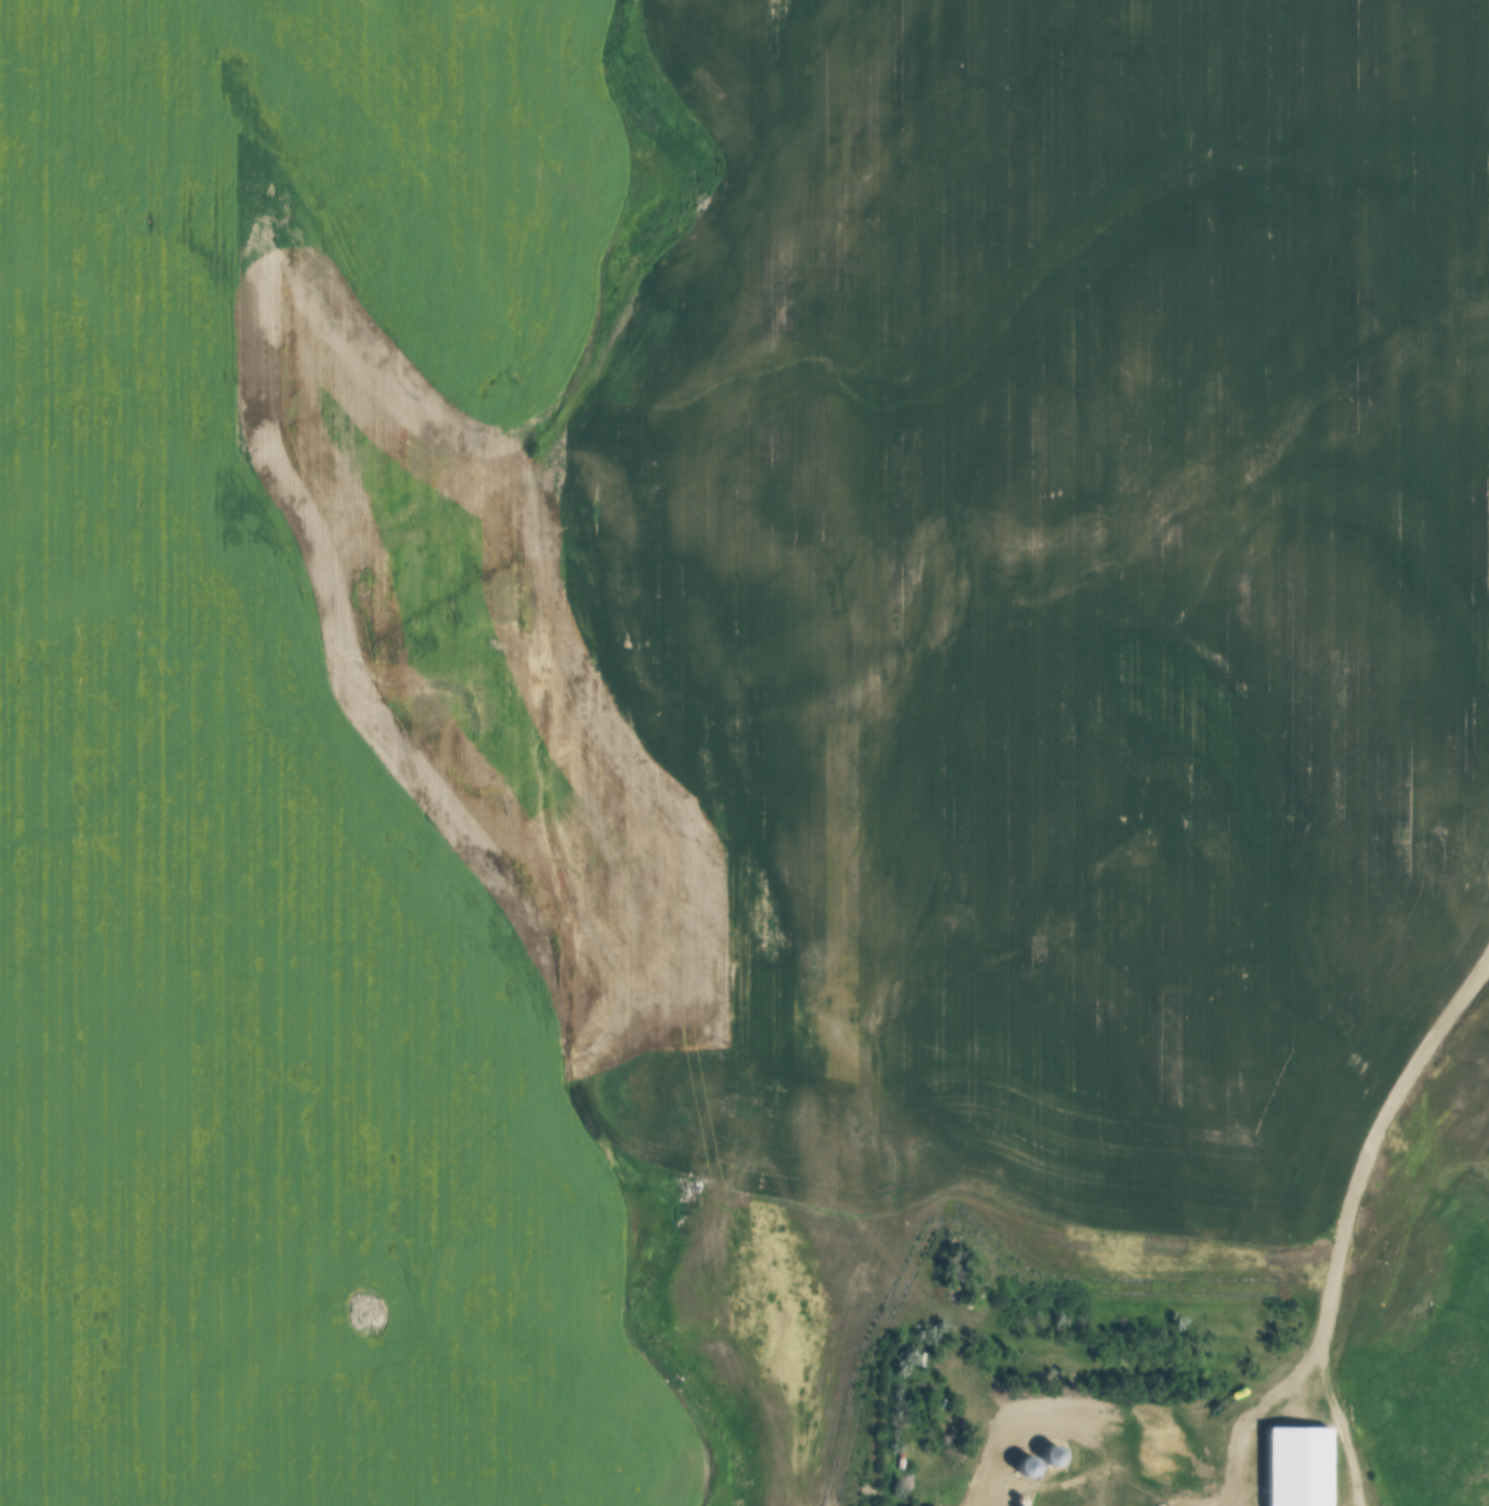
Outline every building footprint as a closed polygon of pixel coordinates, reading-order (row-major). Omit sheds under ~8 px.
[(1051,1467),(1063,1453),(1050,1442),(1038,1456),(1051,1467)] [(1037,1467),(1027,1453),(1013,1464),(1023,1478),(1037,1467)]
